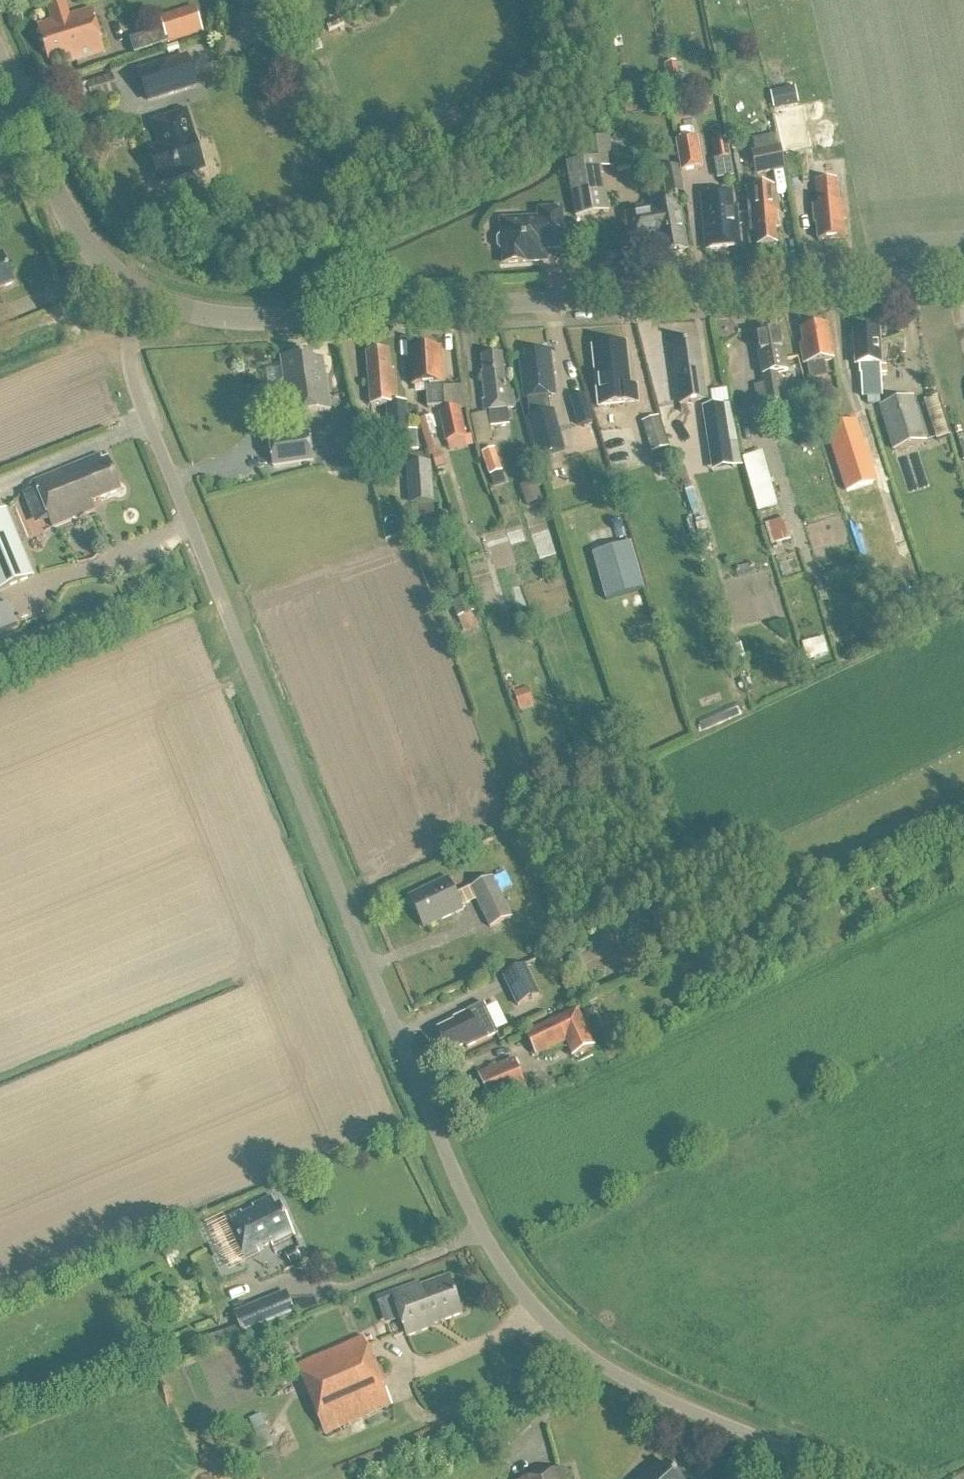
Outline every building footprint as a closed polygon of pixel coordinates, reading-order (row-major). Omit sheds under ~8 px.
[(67,18),(61,0),(52,0),(43,3),(50,24),(37,28),(48,63),(69,57),(71,64),(103,54),(90,11),(67,18)] [(168,44),(203,33),(195,8),(160,19),(168,44)] [(183,47),(167,51),(169,57),(184,52),(183,47)] [(188,57),(138,73),(149,105),(199,89),(188,57)] [(676,64),(665,66),(667,80),(678,79),(676,64)] [(114,78),(87,86),(92,104),(119,96),(114,78)] [(798,107),(795,89),(771,94),(775,111),(798,107)] [(161,149),(148,153),(158,184),(173,179),(175,180),(187,176),(189,174),(203,169),(193,139),(192,139),(184,115),(153,125),(161,149)] [(756,177),(786,171),(781,148),(777,149),(774,137),(754,141),(756,153),(752,154),(756,177)] [(677,143),(683,174),(703,170),(697,139),(677,143)] [(721,183),(737,180),(733,160),(717,162),(721,183)] [(569,166),(576,220),(610,215),(607,195),(604,195),(602,178),(604,178),(601,161),(569,166)] [(665,196),(680,193),(676,174),(661,177),(665,196)] [(844,227),(846,227),(845,207),(839,208),(837,183),(818,184),(819,208),(815,208),(816,225),(818,225),(819,244),(845,242),(844,227)] [(757,249),(777,247),(776,234),(778,234),(776,216),(774,216),(773,191),(746,193),(750,236),(756,236),(757,249)] [(741,251),(738,214),(733,215),(731,195),(701,197),(702,217),(705,253),(741,251)] [(660,257),(687,253),(679,206),(652,210),(652,213),(625,218),(630,246),(657,241),(660,257)] [(546,251),(564,249),(562,211),(539,212),(540,220),(501,223),(502,235),(497,241),(498,249),(503,254),(504,265),(539,263),(546,254),(546,251)] [(14,282),(0,252),(0,288),(14,282)] [(801,331),(804,346),(801,347),(804,367),(807,366),(810,382),(828,379),(825,363),(834,362),(828,326),(801,331)] [(758,350),(763,377),(764,385),(754,387),(758,407),(768,405),(769,413),(784,410),(777,374),(788,372),(784,346),(782,346),(779,332),(757,335),(760,350),(758,350)] [(881,406),(881,398),(883,398),(881,366),(882,366),(879,332),(854,333),(856,367),(860,367),(860,375),(861,375),(863,399),(869,399),(869,407),(881,406)] [(681,406),(707,402),(699,343),(672,347),(681,406)] [(638,389),(630,390),(625,346),(594,350),(601,411),(639,407),(638,389)] [(428,410),(446,409),(444,386),(443,386),(441,350),(411,352),(413,388),(427,387),(428,410)] [(520,361),(524,400),(527,400),(530,419),(528,420),(540,458),(564,451),(553,413),(547,414),(545,398),(556,397),(550,352),(526,354),(526,361),(520,361)] [(416,432),(409,432),(406,403),(397,404),(395,372),(391,372),(389,353),(367,355),(371,407),(388,406),(392,453),(417,451),(416,432)] [(313,356),(282,360),(290,417),(331,411),(324,361),(314,362),(313,356)] [(508,410),(515,410),(513,393),(507,394),(503,357),(482,359),(484,375),(482,375),(485,401),(483,402),(484,413),(488,413),(490,429),(509,426),(508,410)] [(791,388),(795,400),(806,397),(803,385),(791,388)] [(944,438),(956,433),(943,395),(930,399),(944,438)] [(580,427),(592,424),(584,397),(572,400),(580,427)] [(895,452),(926,443),(912,398),(881,407),(895,452)] [(729,445),(723,406),(713,407),(702,409),(708,448),(712,448),(729,445)] [(440,415),(446,444),(467,440),(461,411),(440,415)] [(654,454),(669,448),(658,418),(643,423),(654,454)] [(847,493),(878,483),(858,422),(827,432),(847,493)] [(273,469),(314,463),(310,435),(269,441),(273,469)] [(816,447),(819,457),(825,455),(822,445),(816,447)] [(482,455),(490,478),(491,478),(495,488),(506,485),(502,474),(503,473),(495,451),(482,455)] [(436,470),(445,468),(440,454),(432,456),(436,470)] [(95,513),(91,503),(119,491),(107,462),(101,465),(98,458),(33,486),(52,531),(95,513)] [(435,504),(432,465),(407,467),(411,507),(417,506),(435,505),(435,504)] [(749,483),(758,514),(777,508),(769,477),(749,483)] [(527,508),(543,503),(536,483),(520,488),(527,508)] [(547,507),(530,510),(536,535),(552,531),(547,507)] [(6,513),(0,515),(0,593),(33,580),(6,513)] [(766,527),(772,547),(791,541),(785,521),(766,527)] [(594,555),(608,603),(645,593),(632,545),(594,555)] [(457,620),(475,613),(469,599),(452,606),(457,620)] [(17,626),(8,604),(0,608),(0,633),(17,626)] [(731,625),(726,628),(729,636),(735,634),(731,625)] [(740,646),(734,648),(739,663),(745,661),(740,646)] [(769,663),(791,657),(789,646),(761,653),(766,670),(771,669),(769,663)] [(519,712),(534,707),(529,689),(514,693),(519,712)] [(492,879),(471,890),(477,902),(490,930),(512,919),(500,894),(512,888),(505,874),(493,880),(492,879)] [(456,915),(463,912),(448,880),(408,899),(423,931),(456,915)] [(654,926),(666,921),(661,911),(650,915),(654,926)] [(526,967),(504,977),(518,1007),(540,997),(526,967)] [(465,1047),(467,1050),(498,1036),(483,1005),(466,1013),(468,1017),(438,1031),(449,1054),(465,1047)] [(572,1058),(594,1048),(575,1008),(553,1018),(555,1021),(525,1035),(536,1058),(566,1044),(572,1058)] [(490,1107),(526,1091),(514,1061),(477,1076),(490,1107)] [(243,1262),(290,1239),(275,1208),(270,1211),(266,1202),(224,1222),(243,1262)] [(290,1264),(300,1259),(296,1250),(286,1255),(290,1264)] [(435,1330),(434,1327),(464,1317),(450,1278),(421,1289),(420,1285),(392,1295),(408,1339),(435,1330)] [(234,1313),(243,1336),(277,1324),(268,1301),(234,1313)] [(321,1435),(389,1407),(362,1340),(294,1369),(321,1435)] [(261,1452),(273,1447),(261,1416),(249,1421),(261,1452)] [(663,1464),(647,1478),(677,1478),(663,1464)]
